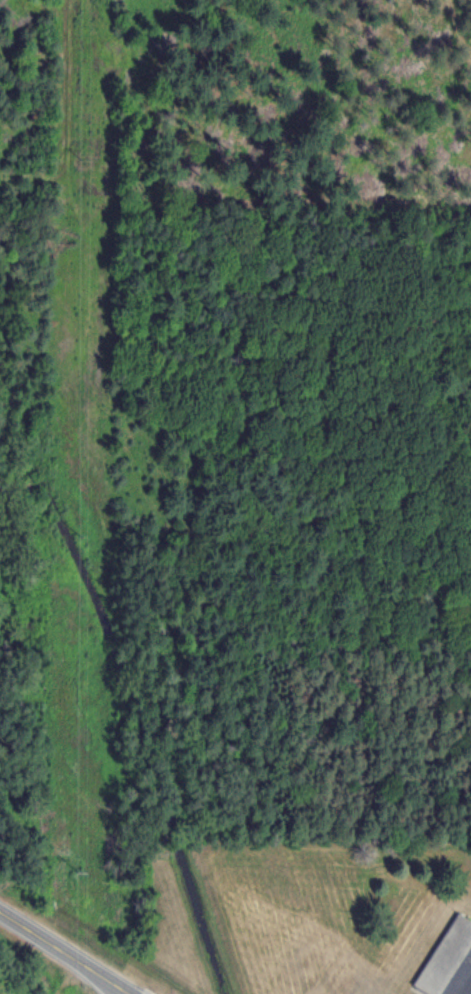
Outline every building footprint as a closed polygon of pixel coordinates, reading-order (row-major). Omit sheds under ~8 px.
[(458,912),(470,920),(470,993),(425,993),(411,985),(458,912)]
